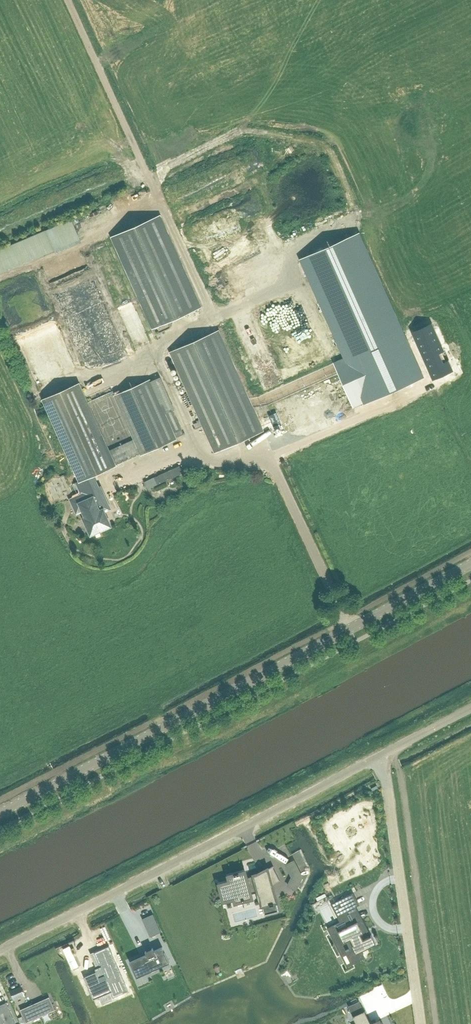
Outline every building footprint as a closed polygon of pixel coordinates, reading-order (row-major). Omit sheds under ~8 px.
[(153,328),(200,307),(159,215),(112,237),(153,328)] [(345,357),(333,362),(353,405),(365,400),(365,402),(421,375),(358,233),(301,258),(345,357)] [(102,264),(115,258),(110,248),(97,254),(102,264)] [(430,325),(415,332),(434,376),(450,369),(446,360),(444,361),(440,352),(442,351),(430,325)] [(24,345),(37,341),(35,336),(39,335),(38,330),(21,334),(24,345)] [(216,451),(263,430),(219,330),(171,352),(216,451)] [(175,409),(161,377),(151,381),(176,437),(184,433),(173,410),(175,409)] [(135,442),(111,453),(80,382),(43,399),(79,482),(95,475),(116,465),(116,464),(140,453),(141,454),(177,438),(150,379),(115,395),(135,442)] [(194,423),(196,428),(202,425),(197,413),(194,415),(197,422),(194,423)] [(155,474),(145,479),(150,487),(160,482),(155,474)] [(100,530),(100,529),(110,525),(104,512),(103,510),(99,511),(93,497),(81,503),(84,511),(87,517),(85,518),(92,533),(93,532),(93,533),(100,530)] [(302,877),(294,861),(286,865),(292,877),(288,885),(296,889),(302,877)] [(276,902),(271,885),(280,880),(273,867),(274,866),(273,866),(258,874),(254,875),(250,876),(250,877),(246,878),(245,871),(239,873),(239,872),(234,873),(234,874),(228,876),(230,881),(219,884),(223,901),(234,898),(235,902),(242,900),(242,901),(245,900),(252,898),(250,894),(258,892),(262,905),(269,903),(269,905),(274,904),(274,902),(276,902)] [(341,914),(359,905),(352,893),(335,902),(341,914)] [(358,952),(376,944),(371,934),(371,935),(363,939),(361,934),(366,931),(360,920),(338,931),(338,932),(333,934),(342,951),(344,950),(345,950),(346,951),(351,961),(357,958),(357,959),(361,957),(358,952)] [(96,971),(83,977),(89,990),(95,987),(99,997),(100,997),(111,992),(114,997),(129,990),(109,945),(96,951),(95,951),(94,951),(100,966),(95,968),(96,971)] [(137,977),(138,977),(137,974),(168,960),(169,963),(170,962),(162,947),(154,950),(153,948),(152,948),(152,949),(147,952),(146,951),(145,951),(146,954),(130,961),(137,977)] [(20,987),(10,991),(13,999),(24,995),(20,987)] [(49,997),(20,1010),(26,1022),(55,1009),(49,997)] [(5,1003),(6,1005),(0,1007),(0,1023),(2,1023),(4,1023),(16,1023),(6,1003),(5,1003)] [(364,1011),(353,1016),(357,1023),(370,1023),(364,1011)]
